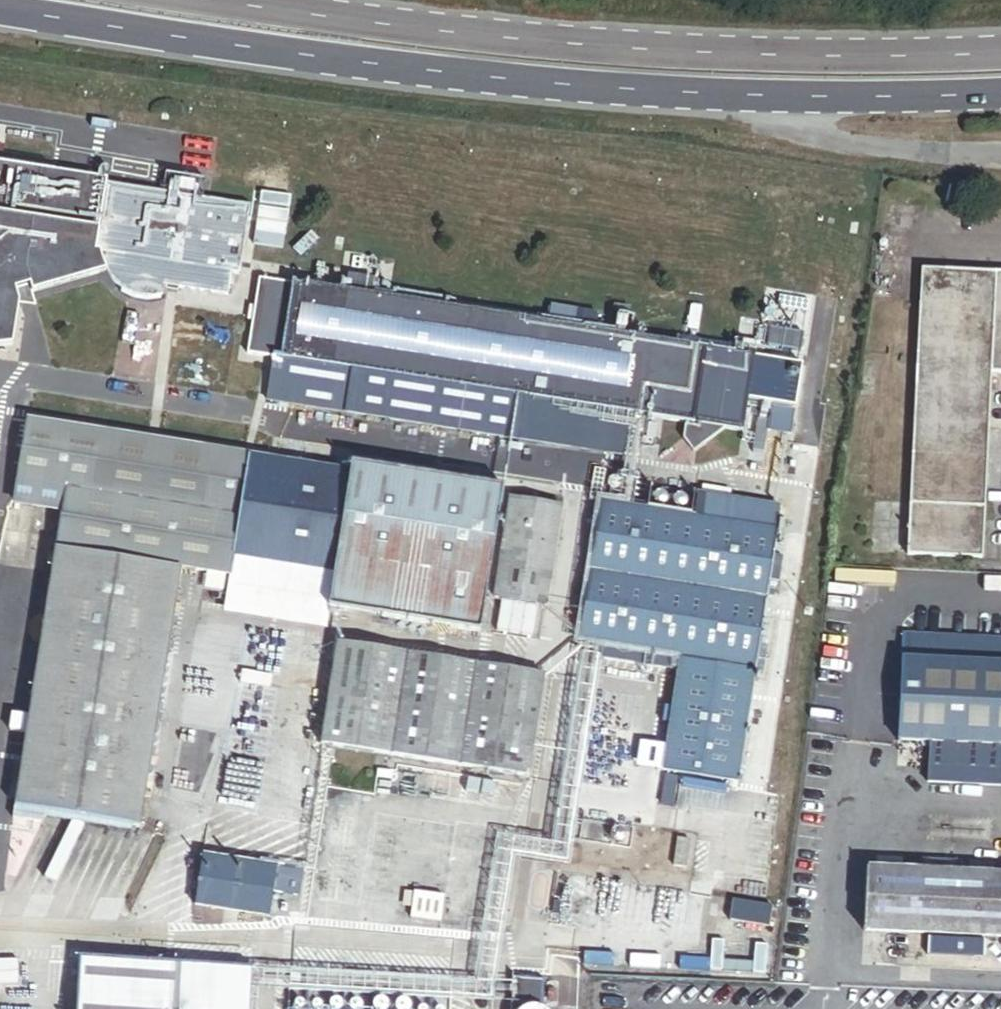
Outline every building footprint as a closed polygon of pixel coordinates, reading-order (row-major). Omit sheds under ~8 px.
[(108,185),(103,184),(105,177),(0,161),(0,345),(8,344),(14,302),(10,287),(27,283),(29,291),(102,270),(96,254),(108,185)] [(168,288),(181,197),(167,194),(108,185),(96,254),(101,255),(110,278),(122,289),(121,295),(133,300),(144,302),(149,303),(156,302),(161,301),(163,286),(168,288)] [(743,433),(755,358),(563,327),(551,325),(241,274),(251,209),(199,200),(181,197),(168,288),(229,298),(219,351),(274,361),(266,401),(519,441),(521,428),(595,439),(600,409),(630,414),(686,424),(683,441),(693,454),(725,430),(743,433)] [(923,270),(915,424),(914,442),(912,489),(911,505),(909,556),(983,560),(993,374),(1000,374),(1000,274),(923,270)] [(563,327),(566,316),(553,313),(551,325),(563,327)] [(624,458),(630,414),(600,409),(595,439),(521,428),(519,441),(624,458)] [(772,409),(768,432),(793,436),(796,412),(772,409)] [(139,828),(182,570),(206,574),(227,578),(232,578),(235,561),(334,577),(350,474),(28,422),(17,482),(67,490),(64,509),(13,820),(42,826),(48,814),(53,815),(67,822),(70,817),(74,818),(87,825),(90,821),(94,821),(109,828),(112,824),(117,825),(130,831),(133,827),(139,828)] [(914,442),(915,424),(903,424),(902,441),(914,442)] [(480,634),(503,488),(351,464),(350,474),(334,577),(328,610),(480,634)] [(64,509),(67,490),(17,482),(14,499),(14,501),(64,509)] [(911,505),(912,489),(898,488),(898,504),(911,505)] [(739,783),(779,531),(704,519),(699,494),(697,495),(693,518),(602,504),(580,642),(582,642),(678,658),(680,659),(662,772),(739,783)] [(779,531),(783,507),(699,494),(704,519),(779,531)] [(547,607),(563,508),(511,500),(495,598),(547,607)] [(328,610),(334,577),(235,561),(232,578),(226,615),(325,631),(328,610)] [(225,592),(227,578),(206,574),(204,588),(225,592)] [(902,636),(895,768),(1000,774),(1000,641),(902,636)] [(678,658),(582,642),(581,652),(677,668),(678,658)] [(524,778),(541,677),(339,645),(323,745),(524,778)] [(630,795),(640,735),(571,723),(560,783),(630,795)] [(686,870),(690,842),(677,840),(674,869),(686,870)] [(297,900),(301,875),(276,871),(276,870),(204,858),(195,907),(254,917),(262,918),(268,919),(272,896),(297,900)] [(867,870),(863,931),(1000,939),(1000,877),(867,870)] [(253,970),(80,959),(77,1008),(251,1008),(253,970)] [(513,1006),(533,1007),(535,986),(515,986),(513,1006)]
